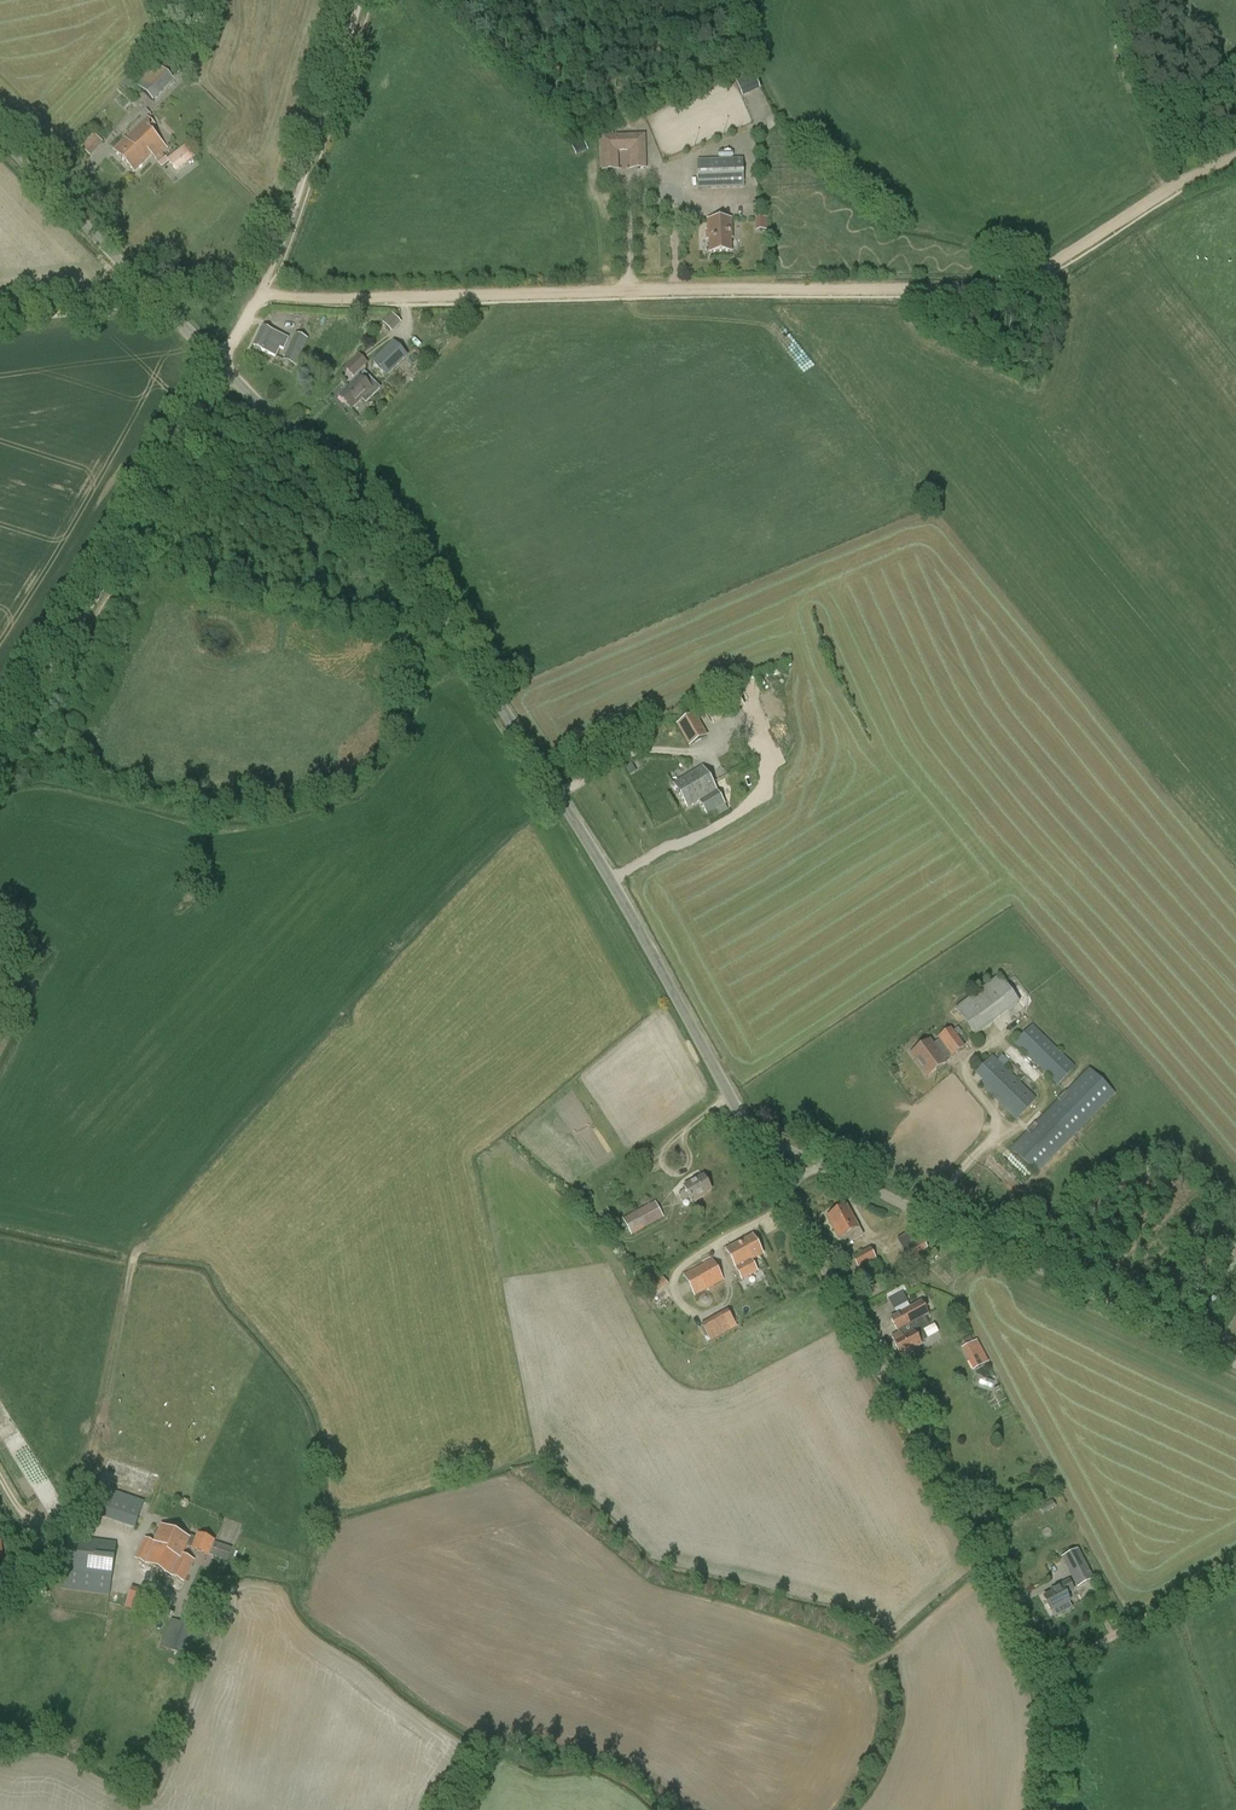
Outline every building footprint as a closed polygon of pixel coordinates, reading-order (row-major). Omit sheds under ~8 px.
[(172,50),(165,57),(168,60),(161,68),(156,64),(136,84),(154,102),(181,72),(174,65),(180,58),(172,50)] [(736,81),(743,98),(759,91),(752,74),(736,81)] [(155,159),(167,147),(150,130),(155,125),(148,117),(114,151),(134,171),(151,154),(155,159)] [(81,148),(90,156),(103,142),(94,134),(81,148)] [(645,135),(601,136),(602,171),(610,170),(609,145),(637,144),(638,169),(646,169),(645,135)] [(166,157),(158,163),(162,168),(169,162),(177,172),(194,158),(185,147),(168,161),(166,157)] [(698,162),(699,189),(743,187),(742,160),(698,162)] [(756,219),(757,231),(768,230),(767,218),(756,219)] [(733,241),(734,241),(734,229),(733,219),(711,220),(711,230),(712,243),(713,243),(714,256),(733,255),(733,241)] [(383,322),(392,332),(401,323),(391,313),(383,322)] [(270,354),(276,357),(280,348),(284,350),(289,339),(277,334),(263,328),(254,347),(270,354)] [(295,334),(283,360),(296,366),(308,339),(295,334)] [(373,362),(386,376),(407,355),(394,342),(373,362)] [(345,368),(353,377),(368,363),(359,354),(345,368)] [(360,377),(340,397),(350,408),(354,404),(355,405),(361,399),(365,404),(381,389),(376,384),(365,373),(360,378),(360,377)] [(676,725),(688,746),(707,735),(695,714),(676,725)] [(699,802),(706,815),(724,805),(702,768),(673,785),(687,809),(699,802)] [(999,976),(956,1009),(962,1018),(976,1036),(1019,1003),(999,976)] [(1015,1044),(1057,1086),(1075,1068),(1033,1026),(1015,1044)] [(927,1078),(947,1064),(944,1060),(950,1055),(951,1056),(965,1046),(951,1028),(938,1038),(939,1039),(932,1044),(929,1040),(910,1055),(927,1078)] [(983,1083),(979,1087),(1015,1121),(1037,1099),(993,1056),(975,1075),(983,1083)] [(1010,1149),(1037,1175),(1075,1136),(1115,1095),(1089,1069),(1085,1072),(1010,1149)] [(683,1202),(689,1199),(692,1203),(704,1197),(703,1194),(711,1190),(704,1176),(683,1187),(685,1190),(678,1194),(683,1202)] [(655,1202),(623,1219),(631,1236),(664,1218),(655,1202)] [(827,1218),(839,1239),(843,1247),(862,1237),(846,1207),(827,1218)] [(928,1249),(924,1242),(923,1243),(915,1229),(897,1240),(904,1253),(903,1254),(907,1261),(928,1249)] [(752,1237),(726,1251),(742,1281),(757,1273),(751,1261),(762,1255),(752,1237)] [(870,1248),(852,1258),(862,1275),(875,1268),(872,1262),(876,1260),(870,1248)] [(701,1283),(705,1291),(724,1280),(713,1259),(683,1276),(690,1289),(701,1283)] [(660,1287),(670,1283),(667,1277),(657,1281),(660,1287)] [(888,1300),(894,1310),(908,1303),(902,1292),(888,1300)] [(894,1343),(901,1356),(921,1346),(920,1343),(928,1339),(923,1330),(930,1326),(925,1317),(929,1315),(921,1300),(890,1317),(899,1334),(892,1338),(894,1343)] [(705,1322),(713,1340),(741,1328),(733,1310),(705,1322)] [(965,1348),(977,1370),(993,1362),(980,1339),(965,1348)] [(96,1517),(135,1530),(145,1502),(106,1489),(96,1517)] [(135,1559),(171,1575),(177,1562),(178,1563),(182,1555),(190,1539),(162,1526),(154,1542),(145,1538),(135,1559)] [(208,1555),(228,1561),(232,1547),(214,1541),(215,1541),(198,1533),(191,1548),(208,1556),(208,1555)] [(67,1536),(60,1590),(109,1596),(116,1542),(67,1536)] [(177,1562),(171,1575),(184,1581),(194,1560),(182,1555),(178,1563),(177,1562)] [(1086,1564),(1079,1568),(1079,1567),(1069,1572),(1077,1587),(1087,1583),(1086,1582),(1093,1579),(1086,1564)] [(1073,1590),(1069,1582),(1053,1590),(1054,1593),(1043,1598),(1050,1612),(1068,1602),(1064,1594),(1073,1590)] [(125,1607),(143,1613),(150,1593),(132,1586),(125,1607)] [(161,1646),(184,1656),(196,1625),(182,1619),(181,1622),(171,1618),(161,1646)]
